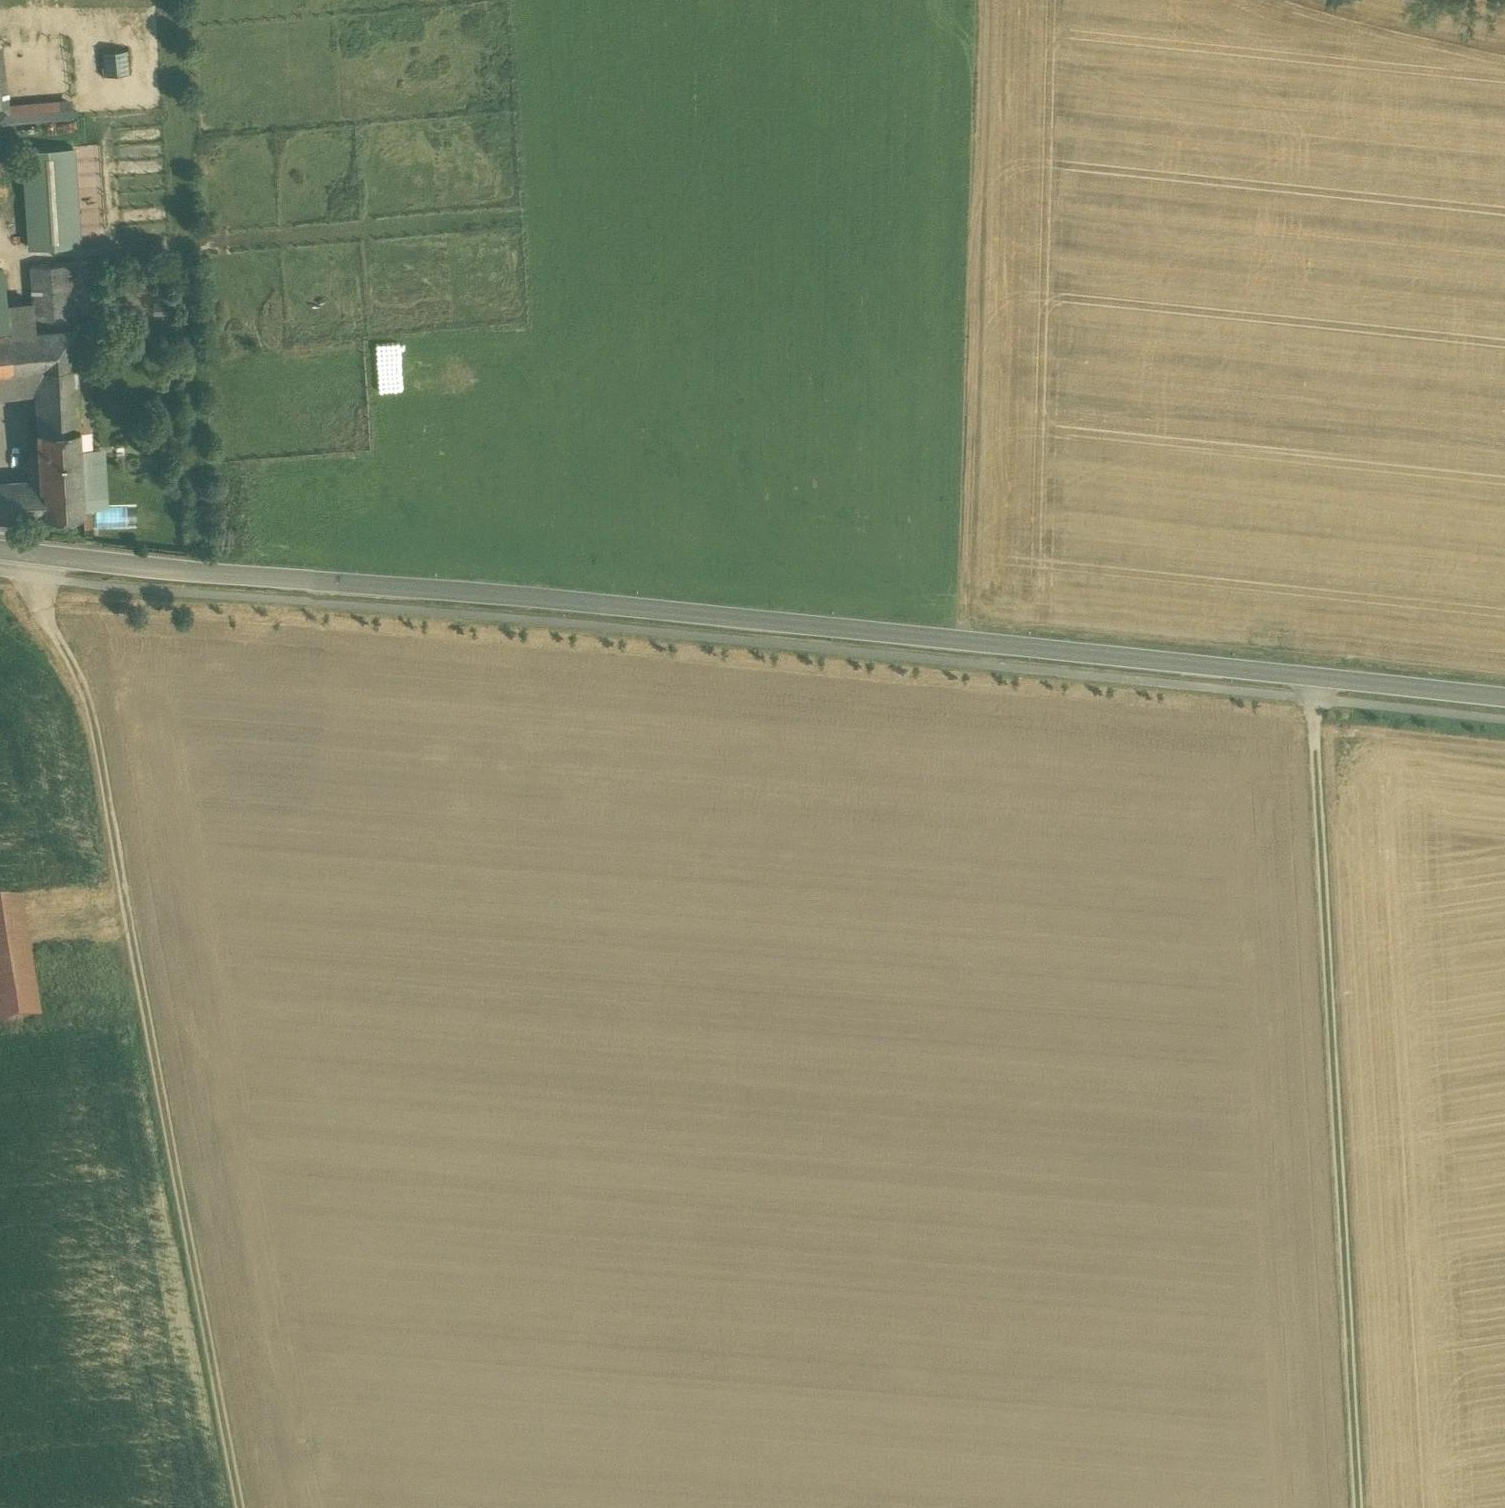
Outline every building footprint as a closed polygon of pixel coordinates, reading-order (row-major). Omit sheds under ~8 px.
[(103,72),(129,71),(129,49),(102,50),(103,72)] [(72,95),(5,102),(5,105),(1,105),(3,124),(74,116),(72,95)] [(23,146),(27,246),(103,243),(99,143),(23,146)] [(70,264),(30,267),(32,305),(34,332),(74,328),(70,264)] [(0,271),(0,335),(8,334),(6,308),(2,271),(0,271)] [(32,305),(6,308),(8,334),(34,332),(32,305)] [(37,367),(75,364),(74,328),(34,332),(8,334),(0,335),(0,371),(37,367)] [(75,364),(37,367),(41,427),(78,425),(75,364)] [(78,425),(41,427),(44,484),(46,513),(46,514),(83,511),(78,425)] [(44,484),(13,487),(15,515),(16,515),(46,513),(44,484)] [(0,487),(0,516),(15,515),(13,487),(0,487)] [(42,1023),(25,902),(0,906),(0,1029),(42,1023)]
